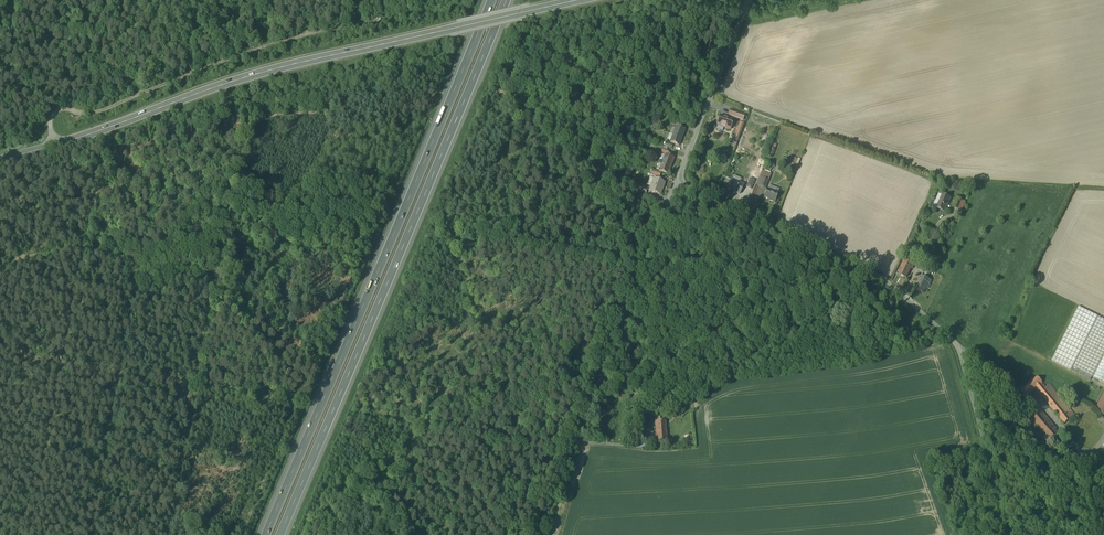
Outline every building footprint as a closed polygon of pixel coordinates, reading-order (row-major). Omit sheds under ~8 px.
[(731,109),(729,114),(743,119),(745,114),(731,109)] [(721,115),(717,125),(729,129),(729,128),(730,129),(732,125),(730,124),(732,119),(721,115)] [(744,124),(740,122),(734,137),(738,139),(744,124)] [(676,127),(670,142),(679,145),(685,130),(676,127)] [(773,143),(769,154),(772,155),(777,145),(773,143)] [(666,155),(659,171),(668,174),(674,158),(666,155)] [(797,159),(790,156),(787,164),(794,167),(797,159)] [(756,184),(765,188),(771,174),(762,171),(760,177),(759,177),(756,184)] [(654,178),(649,191),(660,195),(665,183),(654,178)] [(732,190),(740,194),(744,185),(732,179),(728,188),(727,190),(731,192),(732,190)] [(769,200),(775,202),(779,193),(768,188),(764,197),(769,199),(769,200)] [(943,195),(937,208),(944,212),(951,198),(943,195)] [(914,265),(904,261),(902,265),(904,265),(899,275),(906,278),(911,269),(912,269),(914,265)] [(921,280),(916,290),(923,293),(928,284),(930,284),(931,281),(921,276),(919,280),(921,280)] [(1079,307),(1052,361),(1090,380),(1092,377),(1103,383),(1103,320),(1079,307)] [(1009,405),(1013,408),(1036,389),(1065,423),(1074,415),(1049,385),(1045,388),(1042,384),(1042,383),(1038,377),(1010,401),(1011,403),(1009,405)] [(1039,410),(1030,419),(1047,436),(1043,441),(1048,445),(1059,434),(1055,430),(1056,429),(1039,410)] [(665,421),(655,422),(657,441),(667,440),(665,421)]
